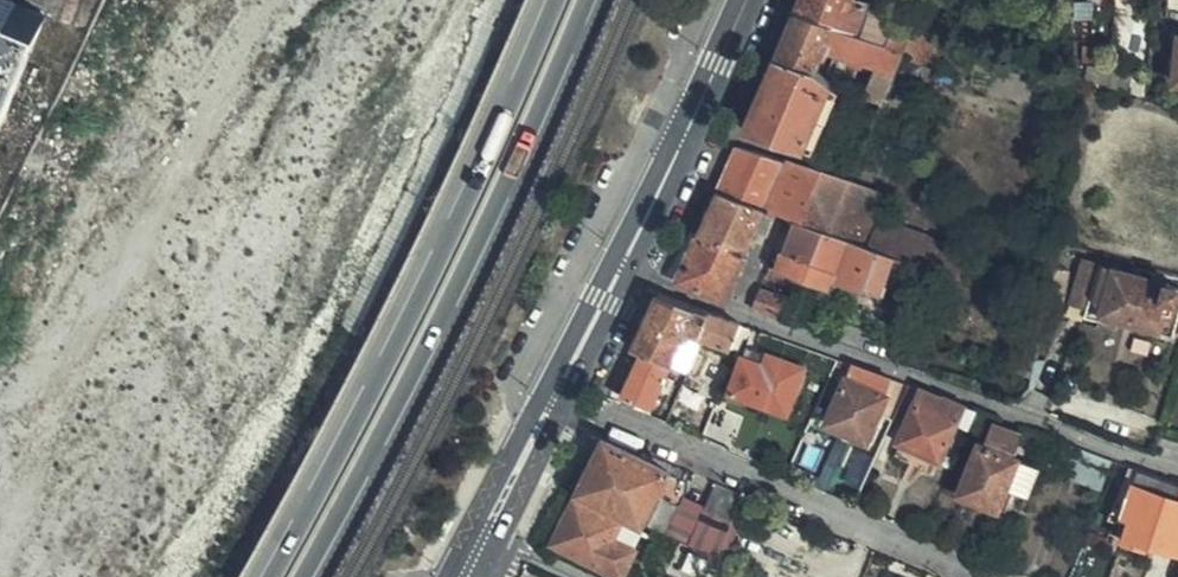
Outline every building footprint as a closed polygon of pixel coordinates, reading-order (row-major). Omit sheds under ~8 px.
[(895,28),(897,23),(899,14),(874,10),(872,16),(824,0),(803,0),(797,14),(889,45),(895,28)] [(874,10),(877,0),(824,0),(872,16),(874,10)] [(0,1),(0,134),(47,20),(0,1)] [(904,59),(913,35),(895,28),(889,45),(797,14),(778,60),(814,71),(817,73),(826,50),(899,72),(904,59)] [(957,54),(961,44),(916,29),(913,35),(904,59),(936,68),(947,50),(957,54)] [(833,84),(817,73),(814,71),(778,60),(746,134),(804,152),(833,84)] [(1138,96),(1148,98),(1149,80),(1134,76),(1131,94),(1138,96)] [(816,155),(842,91),(833,84),(804,152),(816,155)] [(740,149),(720,194),(766,211),(777,216),(792,222),(798,223),(808,227),(825,175),(740,149)] [(892,200),(825,175),(808,227),(872,250),(884,221),(892,200)] [(766,211),(720,194),(716,203),(700,239),(747,255),(766,211)] [(973,255),(884,221),(872,250),(873,251),(905,262),(963,282),(973,255)] [(808,227),(798,223),(777,273),(802,282),(833,293),(836,286),(881,302),(889,280),(899,283),(905,262),(873,251),(872,250),(808,227)] [(747,255),(700,239),(679,283),(728,302),(747,255)] [(1174,339),(1175,336),(1177,326),(1177,291),(1086,268),(1075,303),(1089,307),(1088,313),(1104,318),(1106,314),(1160,329),(1159,334),(1174,339)] [(777,273),(772,270),(772,272),(768,280),(799,291),(802,282),(777,273)] [(1072,274),(1057,271),(1050,311),(1050,312),(1064,314),(1072,274)] [(763,291),(753,312),(783,323),(786,322),(793,304),(763,291)] [(731,349),(741,324),(690,306),(659,294),(658,293),(632,348),(644,353),(671,365),(692,374),(704,346),(707,339),(731,349)] [(1175,336),(1174,339),(1170,351),(1177,354),(1177,337),(1175,336)] [(747,348),(743,359),(766,367),(770,355),(747,348)] [(666,376),(671,365),(644,353),(632,376),(670,392),(676,380),(666,376)] [(766,367),(743,359),(730,393),(787,413),(803,367),(770,355),(766,367)] [(893,417),(907,385),(840,360),(834,374),(846,380),(827,423),(866,441),(879,411),(893,417)] [(1032,382),(1031,387),(1041,389),(1046,363),(1042,362),(1036,361),(1035,365),(1032,382)] [(670,392),(632,376),(622,395),(661,411),(670,392)] [(955,422),(969,428),(976,411),(949,400),(907,385),(893,417),(906,423),(897,440),(901,442),(936,458),(939,459),(955,422)] [(717,421),(711,419),(702,440),(707,442),(714,427),(717,421)] [(1011,477),(1018,459),(1011,456),(1019,433),(995,425),(986,447),(979,444),(958,495),(998,510),(1006,487),(1014,490),(1018,481),(1011,477)] [(707,442),(719,447),(725,431),(714,427),(707,442)] [(577,493),(611,511),(643,525),(659,493),(670,470),(640,456),(604,439),(577,493)] [(929,473),(936,458),(901,442),(894,458),(929,473)] [(643,452),(640,456),(670,470),(673,465),(643,452)] [(1040,468),(1018,459),(1011,477),(1018,481),(1014,490),(1028,496),(1040,468)] [(659,493),(676,502),(689,472),(673,465),(670,470),(659,493)] [(1118,525),(1138,471),(1130,468),(1110,522),(1118,525)] [(1138,471),(1118,525),(1127,528),(1123,541),(1145,548),(1148,543),(1177,554),(1177,486),(1138,471)] [(705,508),(741,522),(751,498),(716,483),(705,508)] [(670,537),(671,538),(685,506),(676,502),(659,493),(643,525),(670,537)] [(613,538),(621,521),(574,499),(553,543),(622,576),(635,549),(629,546),(613,538)] [(639,529),(621,521),(613,538),(629,546),(639,529)]
